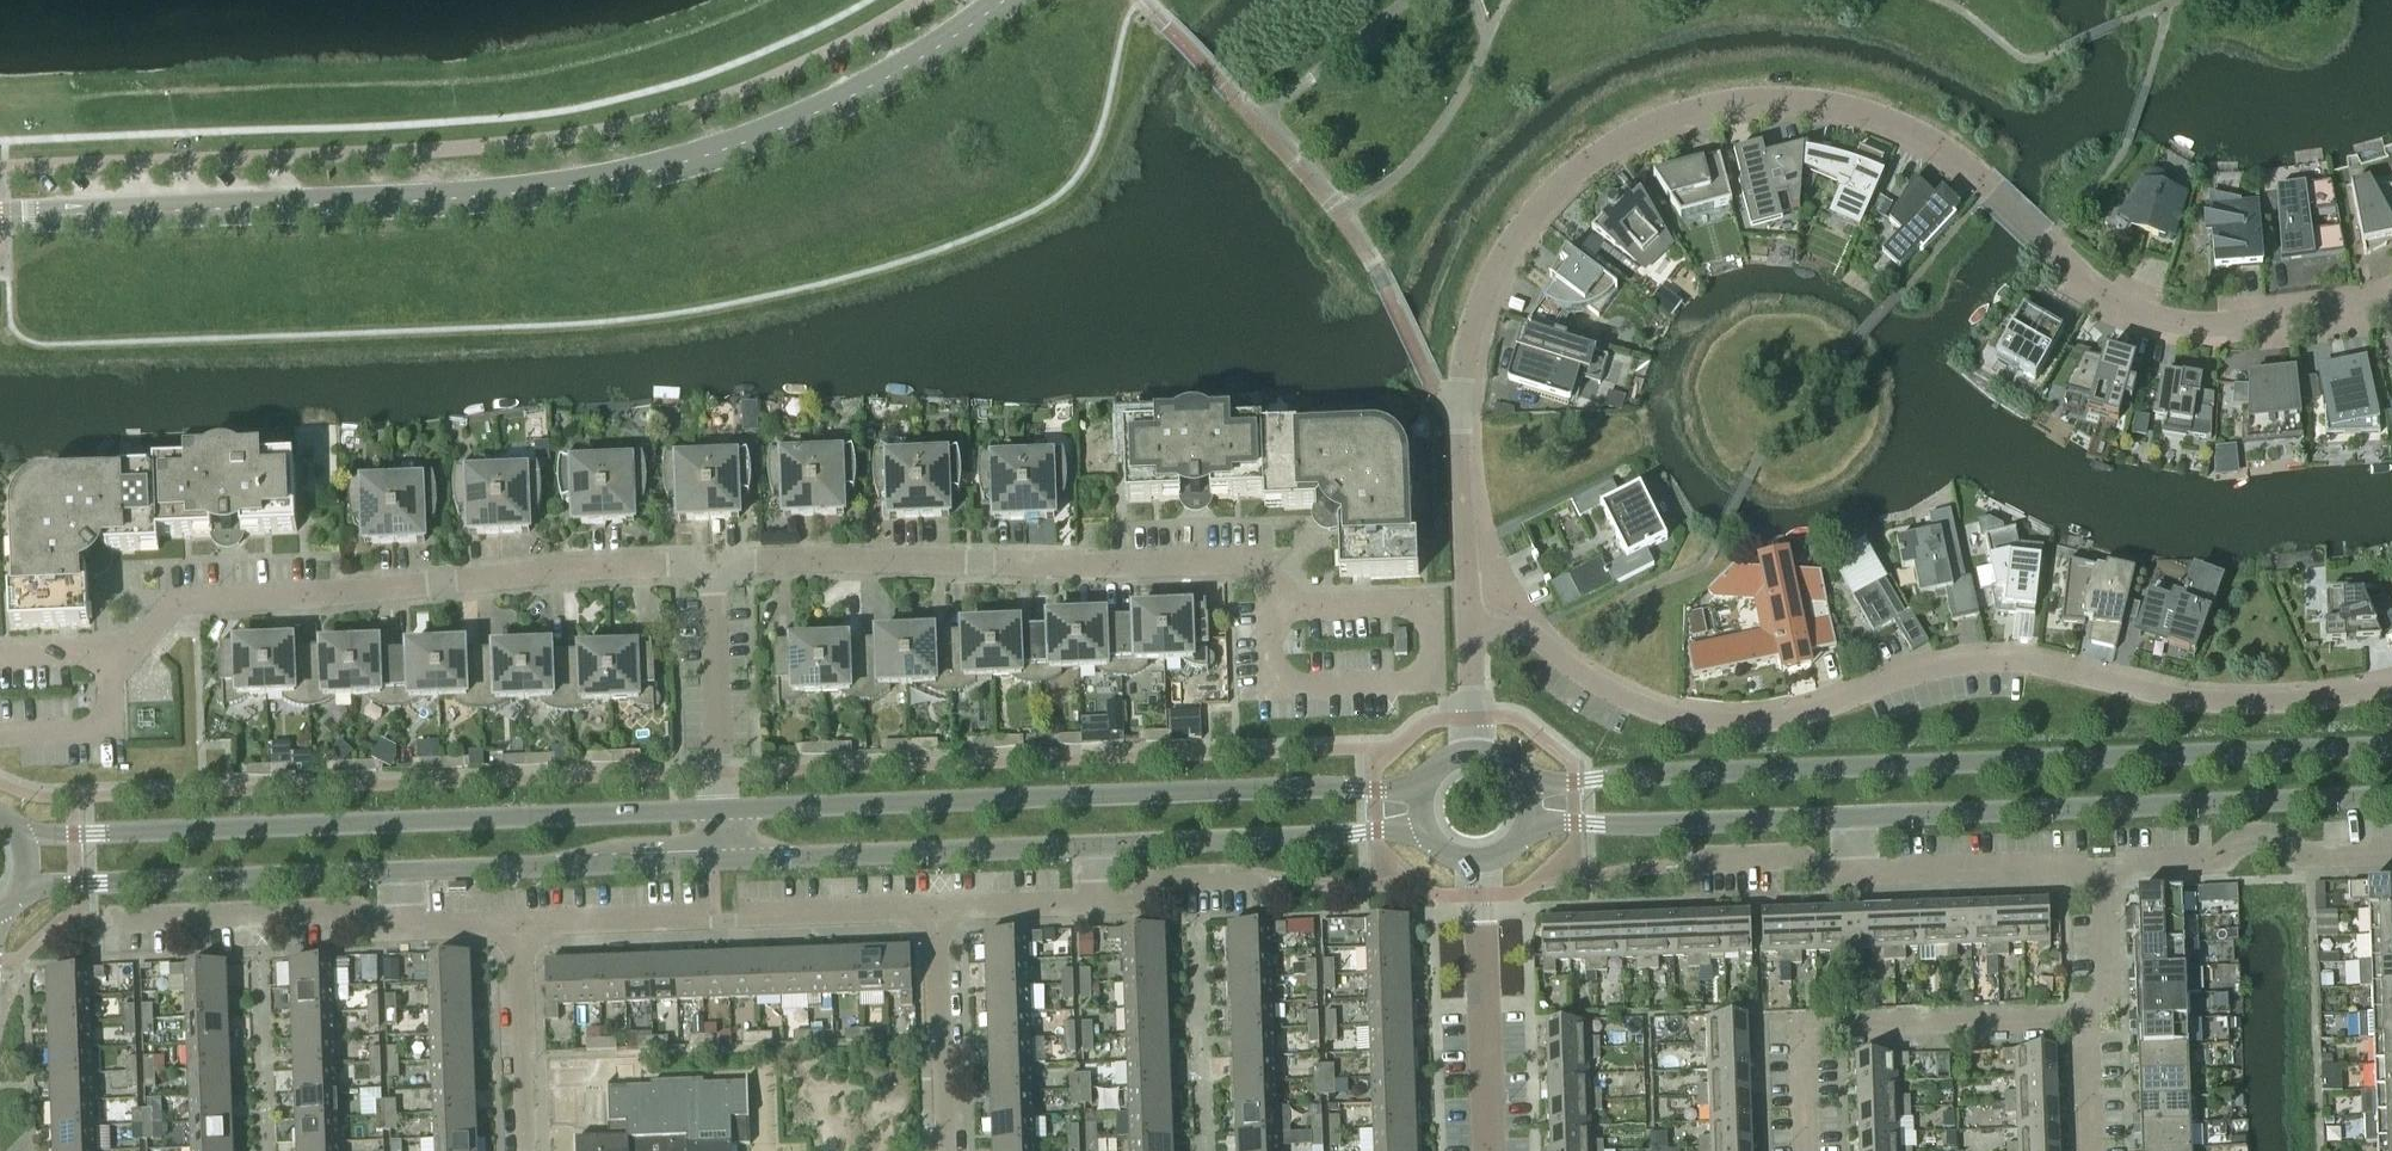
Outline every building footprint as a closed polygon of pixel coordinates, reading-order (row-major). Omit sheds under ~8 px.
[(1799,211),(1804,147),(1764,158),(1762,146),(1734,154),(1742,185),(1738,186),(1750,231),(1782,222),(1780,216),(1799,211)] [(1859,231),(1884,175),(1878,172),(1883,159),(1859,148),(1852,163),(1843,160),(1826,155),(1807,152),(1806,172),(1836,185),(1836,189),(1837,191),(1839,193),(1832,211),(1859,231)] [(1731,204),(1720,160),(1653,178),(1680,218),(1731,204)] [(2173,239),(2185,197),(2166,191),(2166,188),(2166,185),(2164,183),(2163,180),(2160,178),(2153,176),(2151,176),(2147,177),(2143,180),(2120,215),(2132,223),(2130,230),(2165,240),(2165,237),(2173,239)] [(1901,190),(1889,178),(1879,189),(1891,200),(1901,190)] [(1922,254),(1956,218),(1953,215),(1960,208),(1942,191),(1935,199),(1914,180),(1889,223),(1901,234),(1882,255),(1899,272),(1919,251),(1922,254)] [(2374,194),(2369,181),(2350,185),(2364,257),(2386,246),(2384,242),(2391,241),(2391,242),(2391,187),(2374,194)] [(2344,254),(2331,183),(2304,187),(2304,186),(2275,190),(2281,262),(2344,254)] [(1645,272),(1672,246),(1634,190),(1626,199),(1621,196),(1616,194),(1611,194),(1606,196),(1601,199),(1598,203),(1596,208),(1596,214),(1597,219),(1600,223),(1591,232),(1645,272)] [(2262,267),(2257,204),(2240,206),(2240,202),(2208,196),(2210,220),(2203,219),(2205,235),(2211,235),(2214,270),(2262,267)] [(1617,291),(1565,253),(1527,323),(1553,331),(1567,312),(1576,312),(1584,311),(1588,310),(1598,317),(1617,291)] [(2035,381),(2063,333),(2023,310),(1995,359),(2035,381)] [(1590,373),(1595,355),(1591,354),(1591,353),(1565,345),(1567,340),(1555,336),(1553,341),(1527,333),(1527,334),(1523,333),(1517,351),(1521,352),(1521,353),(1527,355),(1518,385),(1549,394),(1552,385),(1572,392),(1579,371),(1585,373),(1586,372),(1590,373)] [(2131,410),(2141,372),(2132,369),(2135,361),(2121,357),(2120,362),(2103,357),(2102,360),(2083,355),(2063,391),(2091,399),(2087,413),(2117,422),(2122,407),(2131,410)] [(2372,407),(2364,366),(2347,370),(2347,366),(2336,368),(2336,372),(2320,375),(2327,410),(2323,410),(2324,437),(2380,434),(2378,407),(2372,407)] [(2302,441),(2295,372),(2294,372),(2294,377),(2279,378),(2279,374),(2264,375),(2264,380),(2249,381),(2250,377),(2248,377),(2246,442),(2301,436),(2301,441),(2302,441)] [(2211,409),(2194,406),(2195,398),(2198,399),(2202,379),(2182,376),(2181,379),(2161,376),(2154,419),(2162,421),(2162,425),(2164,425),(2163,432),(2210,440),(2211,409)] [(2135,417),(2132,434),(2144,436),(2147,419),(2135,417)] [(1262,430),(1263,430),(1262,424),(1229,426),(1229,420),(1204,420),(1204,428),(1181,429),(1181,421),(1156,422),(1156,428),(1123,429),(1125,501),(1179,499),(1180,501),(1181,506),(1185,509),(1192,502),(1194,502),(1196,502),(1198,502),(1199,500),(1200,499),(1263,496),(1264,496),(1262,430)] [(1400,506),(1399,488),(1407,488),(1407,467),(1406,459),(1403,452),(1399,445),(1393,440),(1386,436),(1379,434),(1371,434),(1350,434),(1350,442),(1333,443),(1332,435),(1298,436),(1298,429),(1263,430),(1262,430),(1264,496),(1263,496),(1263,502),(1282,501),(1282,508),(1316,507),(1323,514),(1324,518),(1325,519),(1328,520),(1328,531),(1332,531),(1337,528),(1339,579),(1418,576),(1417,540),(1409,540),(1408,505),(1400,506)] [(854,457),(852,449),(851,449),(851,450),(835,455),(811,456),(814,517),(844,515),(843,490),(852,492),(852,494),(854,494),(855,485),(856,476),(856,467),(854,457)] [(960,459),(957,450),(956,451),(956,452),(940,457),(916,458),(919,518),(949,517),(948,492),(958,494),(957,495),(959,496),(961,487),(961,478),(961,468),(960,459)] [(814,517),(811,456),(788,457),(772,453),(772,452),(770,452),(769,461),(768,470),(768,479),(770,488),(772,497),(774,497),(773,495),(783,492),(783,518),(814,517)] [(1065,461),(1062,452),(1061,453),(1061,454),(1045,459),(1022,460),(1024,520),(1054,519),(1054,502),(1053,502),(1053,493),(1063,496),(1063,497),(1064,497),(1066,488),(1067,479),(1066,470),(1065,461)] [(749,462),(747,453),(745,453),(746,454),(729,459),(706,460),(709,521),(739,520),(738,494),(748,496),(747,498),(749,498),(750,489),(751,480),(751,471),(749,462)] [(919,518),(916,458),(893,459),(877,455),(877,454),(876,453),(874,462),(873,472),(873,481),(875,490),(877,499),(879,498),(878,497),(888,494),(889,520),(919,518)] [(1024,520),(1022,460),(999,460),(982,457),(982,456),(981,455),(979,464),(978,474),(979,483),(980,492),(983,501),(984,500),(984,499),(993,496),(994,521),(1024,520)] [(297,532),(294,461),(260,462),(260,456),(235,457),(236,465),(213,466),(212,458),(188,459),(188,465),(154,466),(154,472),(155,472),(158,538),(159,538),(222,535),(223,537),(224,538),(226,539),(228,539),(230,538),(238,545),(240,543),(242,539),(243,535),(297,532)] [(709,521),(706,460),(683,461),(667,457),(667,456),(665,456),(664,465),(663,474),(663,483),(665,492),(667,501),(669,501),(668,499),(678,496),(678,522),(709,521)] [(645,466),(642,457),(641,457),(641,458),(625,463),(601,464),(604,525),(634,523),(633,498),(643,500),(642,502),(644,502),(646,493),(646,484),(646,475),(645,466)] [(604,525),(601,464),(578,465),(562,461),(562,460),(561,460),(559,469),(558,478),(558,487),(560,496),(562,505),(564,505),(563,503),(573,500),(574,526),(604,525)] [(540,475),(537,467),(536,467),(536,468),(520,473),(497,474),(499,534),(529,533),(528,508),(538,510),(538,511),(539,511),(541,503),(542,493),(541,484),(540,475)] [(499,534),(497,474),(474,475),(457,471),(457,470),(456,470),(454,479),(453,488),(454,497),(455,506),(458,515),(459,514),(459,513),(468,510),(469,536),(499,534)] [(155,472),(154,472),(119,473),(120,480),(85,482),(86,490),(68,491),(68,483),(46,483),(38,485),(29,489),(22,494),(17,502),(14,510),(13,519),(14,540),(22,540),(23,557),(15,558),(16,592),(9,593),(10,629),(89,626),(88,576),(91,577),(96,578),(96,567),(98,566),(100,564),(100,562),(100,560),(99,558),(106,551),(107,553),(141,552),(141,544),(159,543),(159,538),(158,538),(155,472)] [(435,485),(433,476),(431,477),(432,478),(415,483),(392,484),(394,544),(425,543),(424,518),(433,520),(433,521),(434,521),(436,512),(437,503),(437,494),(435,485)] [(394,544),(392,484),(369,484),(352,481),(353,480),(351,479),(349,488),(349,498),(349,507),(350,516),(353,525),(354,524),(354,523),(363,520),(364,545),(394,544)] [(1667,540),(1640,487),(1619,497),(1612,482),(1571,503),(1579,519),(1601,508),(1626,559),(1605,570),(1613,586),(1654,565),(1646,551),(1667,540)] [(1965,579),(1950,511),(1928,516),(1932,534),(1896,542),(1902,570),(1913,567),(1919,597),(1945,592),(1951,623),(1979,617),(1970,578),(1965,579)] [(2034,617),(2040,559),(2021,557),(2015,530),(2003,533),(2002,527),(1987,521),(1978,523),(1981,538),(1984,537),(1995,588),(1990,589),(1995,613),(2034,617)] [(1904,613),(1866,549),(1841,564),(1849,578),(1843,582),(1873,633),(1893,622),(1911,653),(1928,643),(1909,610),(1904,613)] [(1836,648),(1820,574),(1791,572),(1788,557),(1760,563),(1761,571),(1732,569),(1708,590),(1707,589),(1706,590),(1711,597),(1755,599),(1762,634),(1687,650),(1693,678),(1780,659),(1782,669),(1810,663),(1808,654),(1836,648)] [(2115,651),(2134,572),(2106,566),(2106,571),(2068,561),(2061,624),(2084,626),(2085,621),(2092,622),(2087,644),(2115,651)] [(2193,660),(2225,576),(2223,575),(2222,581),(2195,571),(2188,589),(2186,588),(2184,594),(2186,595),(2184,600),(2174,596),(2172,603),(2149,595),(2138,638),(2140,638),(2141,630),(2169,640),(2167,645),(2194,654),(2192,660),(2193,660)] [(1581,602),(1568,576),(1550,585),(1563,611),(1581,602)] [(2379,641),(2381,641),(2359,589),(2358,590),(2326,591),(2328,623),(2324,623),(2325,643),(2345,642),(2345,639),(2355,639),(2356,641),(2379,640),(2379,641)] [(1207,654),(1205,605),(1204,605),(1204,608),(1175,609),(1175,607),(1173,608),(1174,609),(1162,610),(1164,662),(1180,662),(1185,665),(1190,667),(1195,668),(1201,669),(1206,669),(1206,673),(1208,673),(1208,669),(1211,668),(1214,665),(1214,661),(1213,657),(1211,655),(1207,654)] [(1164,662),(1162,610),(1150,610),(1150,609),(1148,608),(1148,610),(1133,611),(1133,616),(1119,616),(1122,677),(1127,677),(1131,676),(1140,673),(1147,667),(1147,663),(1164,662)] [(1122,677),(1119,616),(1090,617),(1089,615),(1088,616),(1088,617),(1076,618),(1078,670),(1095,670),(1103,674),(1111,677),(1116,678),(1122,677)] [(1078,670),(1076,618),(1064,618),(1064,616),(1063,616),(1063,618),(1047,619),(1048,624),(1033,624),(1036,685),(1041,685),(1045,684),(1050,683),(1054,681),(1058,678),(1061,675),(1061,671),(1078,670)] [(1036,685),(1033,624),(1004,625),(1003,623),(1002,624),(1002,625),(990,626),(992,678),(1009,678),(1017,682),(1026,685),(1030,686),(1036,685)] [(992,678),(990,626),(978,626),(979,624),(977,624),(977,626),(962,627),(962,632),(950,632),(953,693),(960,692),(968,689),(976,683),(976,679),(992,678)] [(953,693),(950,632),(918,633),(918,631),(916,632),(917,633),(907,634),(909,686),(923,686),(931,690),(936,692),(945,694),(953,693)] [(1395,656),(1407,656),(1405,631),(1394,632),(1395,656)] [(909,686),(907,634),(893,634),(893,632),(892,632),(892,634),(876,635),(876,640),(862,640),(864,701),(869,701),(874,700),(883,697),(890,691),(890,687),(909,686)] [(864,701),(862,640),(832,641),(832,639),(831,640),(831,641),(819,642),(821,694),(838,694),(846,698),(854,701),(859,702),(864,701)] [(821,694),(819,642),(807,642),(807,641),(806,640),(805,642),(777,643),(777,640),(775,640),(777,689),(774,690),(771,693),(770,697),(771,701),(774,703),(778,704),(778,708),(779,708),(779,704),(785,704),(790,703),(795,701),(800,698),(804,695),(821,694)] [(309,708),(307,647),(293,647),(292,643),(277,643),(277,641),(275,641),(276,643),(264,644),(266,696),(282,696),(282,700),(286,703),(290,705),(295,706),(299,708),(304,708),(309,708)] [(266,696),(264,644),(252,644),(252,642),(251,642),(250,644),(222,645),(222,642),(220,642),(222,691),(218,692),(216,695),(215,699),(216,702),(219,705),(223,706),(223,710),(224,710),(224,706),(230,706),(235,705),(240,703),(245,700),(249,697),(266,696)] [(395,710),(393,649),(379,649),(379,644),(363,645),(363,643),(361,643),(362,645),(350,645),(352,698),(368,697),(369,702),(372,704),(377,706),(381,708),(386,709),(390,710),(395,710)] [(352,698),(350,645),(338,646),(338,644),(337,644),(336,646),(307,647),(309,708),(315,708),(319,707),(323,705),(328,703),(331,701),(335,698),(352,698)] [(481,711),(479,650),(465,651),(465,646),(449,646),(449,644),(448,645),(448,646),(436,647),(438,699),(455,699),(455,703),(459,706),(463,708),(467,710),(471,711),(476,711),(481,711)] [(438,699),(436,647),(424,647),(424,646),(423,645),(423,647),(393,649),(395,710),(401,709),(405,708),(409,707),(413,705),(417,703),(421,700),(438,699)] [(653,694),(651,645),(650,645),(650,648),(622,649),(621,647),(620,648),(620,649),(608,650),(610,702),(627,702),(632,705),(636,707),(642,709),(647,709),(652,709),(653,713),(654,713),(654,709),(657,708),(660,705),(661,701),(660,698),(657,695),(653,694)] [(567,713),(565,652),(551,652),(551,647),(535,648),(535,646),(534,646),(534,648),(522,649),(524,701),(541,700),(541,705),(545,707),(549,710),(553,711),(558,712),(562,713),(567,713)] [(524,701),(522,649),(510,649),(510,647),(509,647),(508,649),(479,650),(481,711),(487,711),(491,710),(495,708),(500,707),(503,704),(507,702),(524,701)] [(610,702),(608,650),(596,650),(596,649),(595,648),(595,650),(565,652),(567,713),(573,712),(577,711),(582,710),(586,708),(590,706),(594,703),(610,702)] [(1188,742),(1188,732),(1166,733),(1167,742),(1188,742)] [(1167,742),(1166,733),(1145,734),(1145,743),(1167,742)] [(1102,745),(1102,735),(1080,736),(1081,746),(1102,745)] [(1081,746),(1080,736),(1059,737),(1059,746),(1081,746)] [(1017,748),(1016,738),(995,739),(995,749),(1017,748)] [(995,749),(995,739),(973,740),(974,750),(995,749)] [(909,752),(909,742),(887,743),(888,753),(909,752)] [(931,751),(930,742),(909,742),(909,752),(931,751)] [(845,755),(844,745),(823,746),(823,755),(845,755)] [(823,755),(823,746),(801,746),(802,756),(823,755)] [(634,762),(633,753),(612,754),(612,763),(634,762)] [(612,763),(612,754),(590,754),(591,764),(612,763)] [(548,766),(548,756),(526,757),(526,767),(548,766)] [(526,767),(526,757),(505,758),(505,767),(526,767)] [(462,769),(462,759),(440,760),(441,770),(462,769)] [(441,770),(440,760),(419,761),(419,771),(441,770)] [(376,772),(376,762),(354,763),(355,773),(376,772)] [(355,773),(354,763),(333,764),(333,774),(355,773)] [(269,776),(268,766),(247,767),(247,777),(269,776)] [(290,776),(290,766),(268,766),(269,776),(290,776)] [(2349,885),(2350,903),(2368,902),(2368,911),(2391,910),(2391,884),(2349,885)] [(2182,915),(2181,891),(2137,893),(2138,910),(2132,910),(2132,920),(2189,917),(2189,915),(2182,915)] [(2050,956),(2048,903),(2021,904),(2022,945),(2037,944),(2038,956),(2050,956)] [(2022,945),(2021,904),(1995,905),(1997,958),(2008,957),(2008,945),(2022,945)] [(1997,958),(1995,905),(1969,906),(1971,947),(1986,946),(1986,958),(1997,958)] [(1971,947),(1969,906),(1943,907),(1946,960),(1956,959),(1956,947),(1971,947)] [(1946,960),(1943,907),(1918,908),(1919,949),(1934,948),(1935,960),(1946,960)] [(1919,949),(1918,908),(1892,909),(1894,962),(1905,961),(1905,949),(1919,949)] [(1894,962),(1892,909),(1867,910),(1868,950),(1883,950),(1883,962),(1894,962)] [(1868,950),(1867,910),(1840,911),(1842,963),(1852,963),(1852,960),(1852,951),(1868,950)] [(2368,911),(2369,937),(2391,936),(2391,910),(2368,911)] [(1842,963),(1840,911),(1814,912),(1815,952),(1830,952),(1831,964),(1842,963)] [(1815,952),(1814,912),(1788,913),(1790,965),(1801,965),(1801,953),(1815,952)] [(1790,965),(1788,913),(1761,914),(1763,954),(1779,954),(1779,966),(1790,965)] [(1751,967),(1749,915),(1722,916),(1724,956),(1739,955),(1739,967),(1751,967)] [(1724,956),(1722,916),(1697,917),(1699,969),(1710,968),(1709,956),(1724,956)] [(1699,969),(1697,917),(1671,918),(1672,958),(1687,957),(1688,969),(1699,969)] [(2183,943),(2182,921),(2190,921),(2189,917),(2132,920),(2133,946),(2183,944),(2183,943)] [(1672,958),(1671,918),(1645,919),(1647,971),(1658,970),(1658,958),(1672,958)] [(1647,971),(1645,919),(1619,920),(1621,960),(1636,959),(1636,971),(1647,971)] [(1409,948),(1408,920),(1351,923),(1351,934),(1365,933),(1365,950),(1409,948)] [(1621,960),(1619,920),(1594,921),(1596,973),(1606,973),(1606,960),(1621,960)] [(1596,973),(1594,921),(1568,922),(1569,962),(1584,961),(1585,973),(1596,973)] [(1569,962),(1568,922),(1541,923),(1543,975),(1555,974),(1554,962),(1569,962)] [(1271,953),(1270,937),(1285,936),(1285,925),(1228,927),(1229,955),(1271,953)] [(1165,957),(1164,929),(1107,932),(1108,943),(1123,942),(1123,959),(1165,957)] [(1028,961),(1027,945),(1042,945),(1042,934),(985,936),(986,963),(1028,961)] [(2369,937),(2370,963),(2391,962),(2391,936),(2369,937)] [(2199,969),(2198,943),(2183,943),(2183,944),(2133,946),(2134,971),(2199,969)] [(1410,974),(1409,948),(1365,950),(1366,976),(1410,974)] [(912,1008),(910,951),(882,952),(884,994),(900,993),(901,1008),(912,1008)] [(884,994),(882,952),(856,953),(858,995),(884,994)] [(858,995),(856,953),(831,954),(832,996),(858,995)] [(1272,979),(1271,953),(1229,955),(1230,980),(1272,979)] [(832,996),(831,954),(805,955),(807,997),(832,996)] [(807,997),(805,955),(779,956),(781,998),(807,997)] [(470,982),(469,956),(413,958),(413,969),(428,968),(428,984),(470,982)] [(781,998),(779,956),(753,957),(755,999),(781,998)] [(755,999),(753,957),(728,958),(729,1000),(755,999)] [(1166,983),(1165,957),(1123,959),(1124,985),(1166,983)] [(729,1000),(728,958),(701,959),(703,1001),(729,1000)] [(703,1001),(701,959),(675,960),(677,1002),(703,1001)] [(333,989),(332,972),(347,971),(347,960),(290,962),(291,991),(333,989)] [(677,1002),(675,960),(650,961),(651,1003),(677,1002)] [(651,1003),(650,961),(624,962),(626,1004),(651,1003)] [(1029,985),(1028,961),(986,963),(987,986),(1029,985)] [(1334,976),(1333,961),(1323,962),(1323,977),(1334,976)] [(626,1004),(624,962),(598,963),(600,1005),(626,1004)] [(1316,977),(1315,962),(1305,962),(1305,977),(1316,977)] [(2370,963),(2371,989),(2391,988),(2391,962),(2370,963)] [(600,1005),(598,963),(572,964),(574,1006),(600,1005)] [(574,1006),(572,964),(545,965),(547,1022),(558,1021),(558,1006),(574,1006)] [(227,992),(226,965),(169,967),(170,978),(185,977),(185,994),(227,992)] [(2200,995),(2199,969),(2134,971),(2135,997),(2185,995),(2200,995)] [(90,998),(89,981),(104,981),(104,970),(47,972),(48,999),(90,998)] [(1090,985),(1090,970),(1079,971),(1080,986),(1090,985)] [(1073,986),(1072,971),(1062,971),(1062,986),(1073,986)] [(1410,1000),(1410,974),(1366,976),(1367,1001),(1410,1000)] [(1334,991),(1334,976),(1323,977),(1324,992),(1334,991)] [(1317,992),(1316,977),(1305,977),(1306,992),(1317,992)] [(1273,1004),(1272,979),(1230,980),(1231,1006),(1273,1004)] [(471,1009),(470,982),(428,984),(429,1011),(471,1009)] [(1167,1009),(1166,983),(1124,985),(1125,1011),(1167,1009)] [(1030,1011),(1029,985),(987,986),(988,1012),(1030,1011)] [(1091,1000),(1090,985),(1080,986),(1080,1001),(1091,1000)] [(1073,1001),(1073,986),(1062,986),(1063,1001),(1073,1001)] [(2371,989),(2372,1013),(2372,1014),(2391,1014),(2391,988),(2371,989)] [(334,1014),(333,989),(291,991),(292,1015),(334,1014)] [(228,1018),(227,992),(185,994),(186,1020),(228,1018)] [(2186,1018),(2185,995),(2135,997),(2136,1023),(2193,1020),(2193,1018),(2186,1018)] [(378,1012),(377,997),(367,998),(368,1013),(378,1012)] [(396,1012),(395,997),(385,997),(385,1012),(396,1012)] [(91,1023),(90,998),(48,999),(49,1025),(91,1023)] [(1411,1026),(1410,1000),(1367,1001),(1368,1027),(1411,1026)] [(1274,1030),(1273,1004),(1231,1006),(1232,1032),(1274,1030)] [(135,1021),(134,1006),(124,1007),(124,1022),(135,1021)] [(152,1021),(152,1006),(141,1006),(142,1021),(152,1021)] [(472,1034),(471,1009),(429,1011),(430,1036),(472,1034)] [(1168,1036),(1167,1009),(1125,1011),(1126,1037),(1168,1036)] [(1030,1037),(1030,1011),(988,1012),(989,1039),(1030,1037)] [(379,1027),(378,1012),(368,1013),(368,1028),(379,1027)] [(397,1027),(396,1012),(385,1012),(386,1027),(397,1027)] [(1318,1028),(1317,1013),(1307,1014),(1307,1029),(1318,1028)] [(1336,1028),(1335,1013),(1325,1013),(1325,1028),(1336,1028)] [(2372,1014),(2372,1013),(2358,1013),(2359,1040),(2373,1040),(2391,1039),(2391,1014),(2372,1014)] [(335,1039),(334,1014),(292,1015),(293,1041),(335,1039)] [(229,1044),(228,1018),(186,1020),(187,1046),(229,1044)] [(1747,1045),(1746,1018),(1706,1019),(1706,1035),(1694,1036),(1695,1046),(1747,1045)] [(2187,1046),(2186,1024),(2193,1024),(2193,1020),(2136,1023),(2137,1049),(2187,1046)] [(135,1036),(135,1021),(124,1022),(125,1037),(135,1036)] [(153,1036),(152,1021),(142,1021),(143,1036),(153,1036)] [(92,1049),(91,1023),(49,1025),(50,1051),(92,1049)] [(1092,1038),(1092,1023),(1081,1024),(1082,1039),(1092,1038)] [(1587,1040),(1586,1023),(1546,1025),(1547,1052),(1599,1050),(1598,1039),(1587,1040)] [(1075,1039),(1074,1024),(1064,1024),(1064,1039),(1075,1039)] [(1412,1051),(1411,1026),(1368,1027),(1369,1053),(1412,1051)] [(1319,1044),(1318,1028),(1307,1029),(1308,1044),(1319,1044)] [(1336,1043),(1336,1028),(1325,1028),(1326,1043),(1336,1043)] [(875,1041),(875,1030),(860,1031),(861,1041),(875,1041)] [(1275,1056),(1274,1030),(1232,1032),(1233,1058),(1275,1056)] [(861,1041),(860,1031),(845,1031),(845,1042),(861,1041)] [(823,1043),(823,1032),(809,1033),(809,1043),(823,1043)] [(809,1043),(809,1033),(793,1033),(793,1044),(809,1043)] [(473,1061),(472,1034),(430,1036),(431,1063),(473,1061)] [(772,1045),(772,1034),(757,1035),(758,1045),(772,1045)] [(758,1045),(757,1035),(742,1035),(742,1046),(758,1045)] [(719,1047),(719,1036),(704,1037),(705,1047),(719,1047)] [(1169,1062),(1168,1036),(1126,1037),(1127,1063),(1169,1062)] [(705,1047),(704,1037),(689,1037),(689,1048),(705,1047)] [(1031,1063),(1030,1037),(989,1039),(990,1065),(1031,1063)] [(668,1049),(667,1038),(653,1039),(653,1049),(668,1049)] [(1093,1053),(1092,1038),(1082,1039),(1082,1054),(1093,1053)] [(336,1066),(335,1039),(293,1041),(294,1067),(336,1066)] [(653,1049),(653,1039),(637,1039),(638,1050),(653,1049)] [(1075,1054),(1075,1039),(1064,1039),(1065,1054),(1075,1054)] [(2373,1040),(2374,1066),(2391,1065),(2391,1039),(2373,1040)] [(616,1051),(616,1040),(601,1041),(602,1051),(616,1051)] [(602,1051),(601,1041),(586,1041),(586,1052),(602,1051)] [(230,1070),(229,1044),(187,1046),(188,1071),(230,1070)] [(1748,1070),(1747,1045),(1695,1046),(1695,1057),(1707,1057),(1708,1072),(1748,1070)] [(2188,1069),(2187,1046),(2137,1049),(2138,1075),(2195,1073),(2195,1069),(2188,1069)] [(93,1075),(92,1049),(50,1051),(51,1076),(93,1075)] [(380,1064),(380,1049),(369,1050),(370,1065),(380,1064)] [(398,1064),(397,1049),(387,1049),(387,1064),(398,1064)] [(1599,1061),(1599,1050),(1547,1052),(1548,1078),(1588,1076),(1587,1061),(1599,1061)] [(2055,1077),(2054,1050),(2002,1052),(2003,1064),(2015,1064),(2015,1079),(2055,1077)] [(1413,1077),(1412,1051),(1369,1053),(1370,1079),(1413,1077)] [(1276,1082),(1275,1056),(1233,1058),(1234,1083),(1276,1082)] [(1897,1083),(1896,1068),(1908,1068),(1908,1056),(1856,1058),(1857,1085),(1897,1083)] [(154,1073),(154,1058),(143,1058),(144,1073),(154,1073)] [(137,1074),(136,1059),(126,1059),(126,1074),(137,1074)] [(474,1088),(473,1061),(431,1063),(432,1090),(474,1088)] [(1170,1088),(1169,1062),(1127,1063),(1128,1090),(1170,1088)] [(1032,1089),(1031,1063),(990,1065),(991,1091),(1032,1089)] [(381,1079),(380,1064),(370,1065),(370,1080),(381,1079)] [(399,1079),(398,1064),(387,1064),(388,1079),(399,1079)] [(1336,1080),(1336,1065),(1326,1066),(1326,1081),(1336,1080)] [(2374,1066),(2375,1092),(2391,1091),(2391,1065),(2374,1066)] [(337,1093),(336,1066),(294,1067),(295,1095),(337,1093)] [(1326,1081),(1326,1066),(1315,1066),(1316,1081),(1326,1081)] [(231,1096),(230,1070),(188,1071),(189,1097),(231,1096)] [(1749,1096),(1748,1070),(1708,1072),(1708,1087),(1696,1087),(1697,1098),(1749,1096)] [(155,1088),(154,1073),(144,1073),(144,1089),(155,1088)] [(2189,1098),(2188,1076),(2195,1076),(2195,1073),(2138,1075),(2139,1100),(2189,1098)] [(137,1089),(137,1074),(126,1074),(127,1089),(137,1089)] [(94,1101),(93,1075),(51,1076),(52,1102),(94,1101)] [(1081,1090),(1080,1075),(1070,1076),(1071,1091),(1081,1090)] [(1091,1090),(1091,1075),(1080,1075),(1081,1090),(1091,1090)] [(1588,1091),(1588,1076),(1548,1078),(1549,1103),(1601,1102),(1600,1091),(1588,1091)] [(1414,1103),(1413,1077),(1370,1079),(1371,1105),(1414,1103)] [(2056,1103),(2055,1077),(2015,1079),(2016,1093),(2004,1094),(2004,1105),(2056,1103)] [(748,1119),(747,1078),(746,1078),(746,1084),(703,1085),(703,1081),(650,1083),(651,1088),(608,1090),(608,1083),(607,1083),(608,1131),(614,1131),(614,1140),(574,1142),(575,1150),(732,1150),(732,1146),(750,1146),(748,1119)] [(1337,1096),(1336,1080),(1326,1081),(1327,1096),(1337,1096)] [(1327,1096),(1326,1081),(1316,1081),(1317,1096),(1327,1096)] [(1277,1108),(1276,1082),(1234,1083),(1235,1109),(1277,1108)] [(1897,1098),(1897,1083),(1857,1085),(1858,1110),(1910,1108),(1909,1097),(1897,1098)] [(475,1114),(474,1088),(432,1090),(433,1115),(475,1114)] [(1171,1114),(1170,1088),(1128,1090),(1129,1116),(1171,1114)] [(1033,1116),(1032,1089),(991,1091),(992,1117),(1033,1116)] [(1082,1105),(1081,1090),(1071,1091),(1071,1106),(1082,1105)] [(1092,1105),(1091,1090),(1081,1090),(1082,1105),(1092,1105)] [(2375,1092),(2361,1092),(2362,1118),(2376,1118),(2391,1117),(2391,1091),(2375,1092)] [(338,1118),(337,1093),(295,1095),(296,1120),(338,1118)] [(232,1121),(231,1096),(189,1097),(190,1123),(232,1121)] [(1750,1122),(1749,1096),(1697,1098),(1697,1109),(1709,1108),(1710,1123),(1750,1122)] [(2196,1098),(2189,1098),(2139,1100),(2140,1126),(2197,1124),(2196,1098)] [(95,1126),(94,1101),(52,1102),(53,1128),(95,1126)] [(396,1116),(396,1101),(385,1102),(386,1117),(396,1116)] [(386,1117),(385,1102),(375,1102),(376,1117),(386,1117)] [(1601,1112),(1601,1102),(1549,1103),(1550,1129),(1590,1128),(1589,1113),(1601,1112)] [(1415,1129),(1414,1103),(1371,1105),(1372,1130),(1415,1129)] [(2057,1128),(2056,1103),(2004,1105),(2005,1116),(2017,1115),(2017,1130),(2057,1128)] [(1278,1133),(1277,1108),(1235,1109),(1236,1135),(1278,1133)] [(1910,1119),(1910,1108),(1858,1110),(1859,1136),(1899,1134),(1898,1120),(1910,1119)] [(143,1125),(142,1110),(132,1111),(132,1126),(143,1125)] [(153,1125),(152,1110),(142,1110),(143,1125),(153,1125)] [(476,1139),(475,1114),(433,1115),(434,1140),(476,1139)] [(1172,1140),(1171,1114),(1129,1116),(1130,1142),(1172,1140)] [(397,1131),(396,1116),(386,1117),(387,1132),(397,1131)] [(1034,1142),(1033,1116),(992,1117),(993,1143),(1034,1142)] [(387,1132),(386,1117),(376,1117),(376,1132),(387,1132)] [(1340,1132),(1339,1117),(1329,1118),(1329,1133),(1340,1132)] [(2376,1118),(2377,1143),(2391,1143),(2391,1117),(2376,1118)] [(339,1144),(338,1118),(296,1120),(297,1146),(339,1144)] [(1322,1133),(1321,1118),(1311,1118),(1311,1133),(1322,1133)] [(233,1147),(232,1121),(190,1123),(191,1149),(233,1147)] [(1751,1147),(1750,1122),(1710,1123),(1710,1138),(1698,1139),(1699,1149),(1751,1147)] [(2190,1127),(2197,1127),(2197,1124),(2140,1126),(2141,1150),(2166,1150),(2191,1150),(2190,1127)] [(143,1140),(143,1125),(132,1126),(133,1141),(143,1140)] [(153,1140),(153,1125),(143,1125),(143,1140),(153,1140)] [(95,1126),(53,1128),(54,1150),(96,1150),(95,1126)] [(1096,1141),(1096,1126),(1085,1127),(1086,1142),(1096,1141)] [(1079,1142),(1078,1127),(1068,1127),(1068,1142),(1079,1142)] [(1590,1128),(1550,1129),(1550,1150),(1603,1150),(1602,1142),(1590,1142),(1590,1128)] [(2057,1128),(2017,1130),(2018,1145),(2006,1145),(2006,1150),(2058,1150),(2057,1128)] [(1415,1129),(1372,1130),(1373,1150),(1416,1150),(1415,1129)] [(1340,1147),(1340,1132),(1329,1133),(1330,1148),(1340,1147)] [(1278,1133),(1236,1135),(1237,1150),(1278,1150),(1278,1133)] [(1322,1148),(1322,1133),(1311,1133),(1312,1148),(1322,1148)] [(1899,1134),(1859,1136),(1859,1150),(1911,1150),(1911,1149),(1899,1149),(1899,1134)] [(476,1139),(434,1140),(435,1150),(477,1150),(476,1139)] [(1172,1140),(1130,1142),(1130,1150),(1172,1150),(1172,1140)] [(1096,1141),(1086,1142),(1086,1150),(1097,1150),(1096,1141)] [(1034,1142),(993,1143),(993,1150),(1035,1150),(1034,1142)] [(1079,1142),(1068,1142),(1068,1150),(1079,1150),(1079,1142)] [(2377,1143),(2377,1150),(2391,1150),(2391,1143),(2377,1143)]
